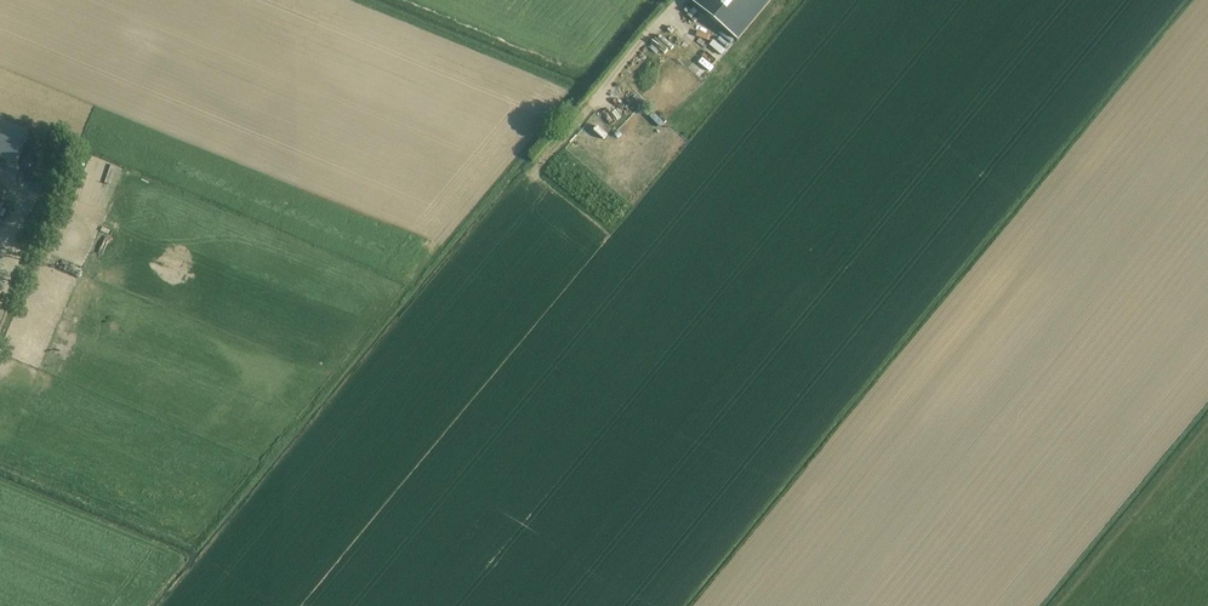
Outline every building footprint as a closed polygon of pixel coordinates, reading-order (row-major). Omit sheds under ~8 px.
[(691,1),(738,41),(772,0),(692,0),(691,1)] [(16,155),(27,125),(0,114),(0,148),(16,155)] [(635,148),(631,144),(595,114),(551,166),(575,187),(594,165),(606,175),(612,167),(620,174),(629,163),(625,160),(635,148)]
